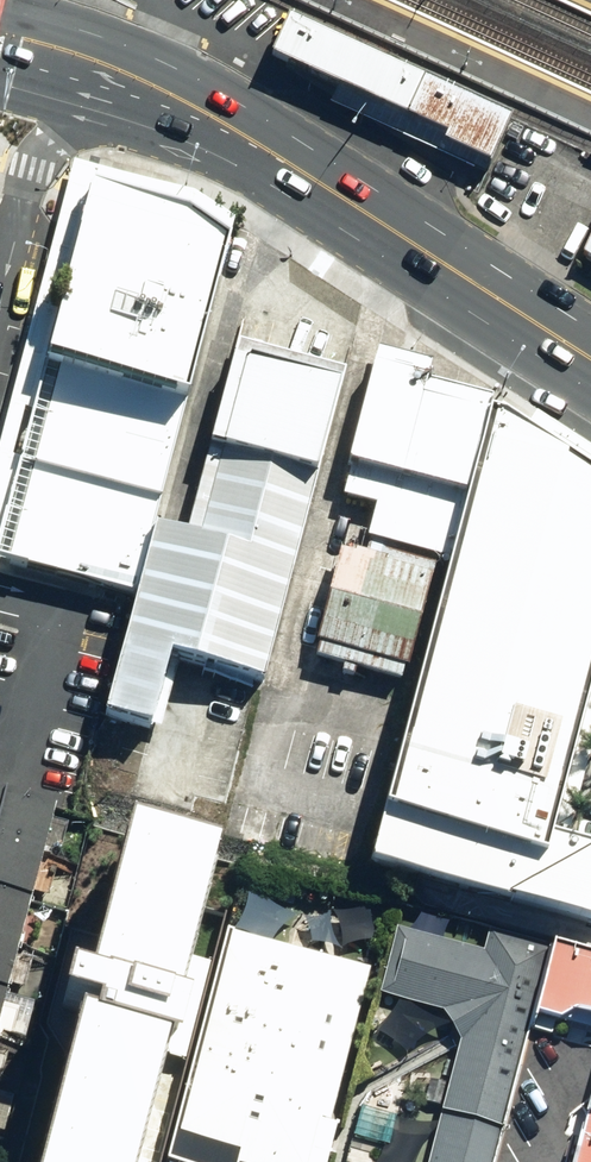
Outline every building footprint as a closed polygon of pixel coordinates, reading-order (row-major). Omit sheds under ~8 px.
[(452,143),(498,164),(519,116),(297,16),(279,56),(456,136),(452,143)] [(102,718),(156,732),(175,660),(263,684),(348,371),(239,342),(187,534),(157,525),(182,434),(194,437),(242,262),(209,214),(98,177),(9,570),(133,603),(102,718)] [(324,642),(407,662),(410,650),(415,651),(443,538),(455,541),(493,398),(433,383),(438,364),(384,351),(352,480),(384,487),(372,538),(349,532),(325,629),(327,630),(324,642)] [(501,399),(380,861),(408,868),(459,881),(491,889),(590,915),(590,843),(553,829),(555,820),(590,696),(590,459),(501,399)] [(46,858),(59,811),(0,796),(0,847),(46,858)] [(46,858),(0,847),(0,898),(34,908),(46,858)] [(111,858),(37,1161),(132,1161),(200,880),(111,858)] [(0,898),(0,946),(22,952),(34,908),(0,898)] [(554,940),(493,924),(486,955),(391,930),(375,994),(444,1012),(463,1036),(430,1161),(495,1161),(533,1017),(554,940)] [(226,933),(166,1161),(331,1161),(340,1127),(333,1125),(373,972),(226,933)] [(533,1017),(563,1025),(578,1015),(590,1018),(590,950),(554,940),(533,1017)] [(0,946),(0,997),(10,1000),(22,952),(0,946)] [(0,997),(0,1039),(10,1000),(0,997)] [(581,1161),(590,1161),(590,1125),(581,1161)]
